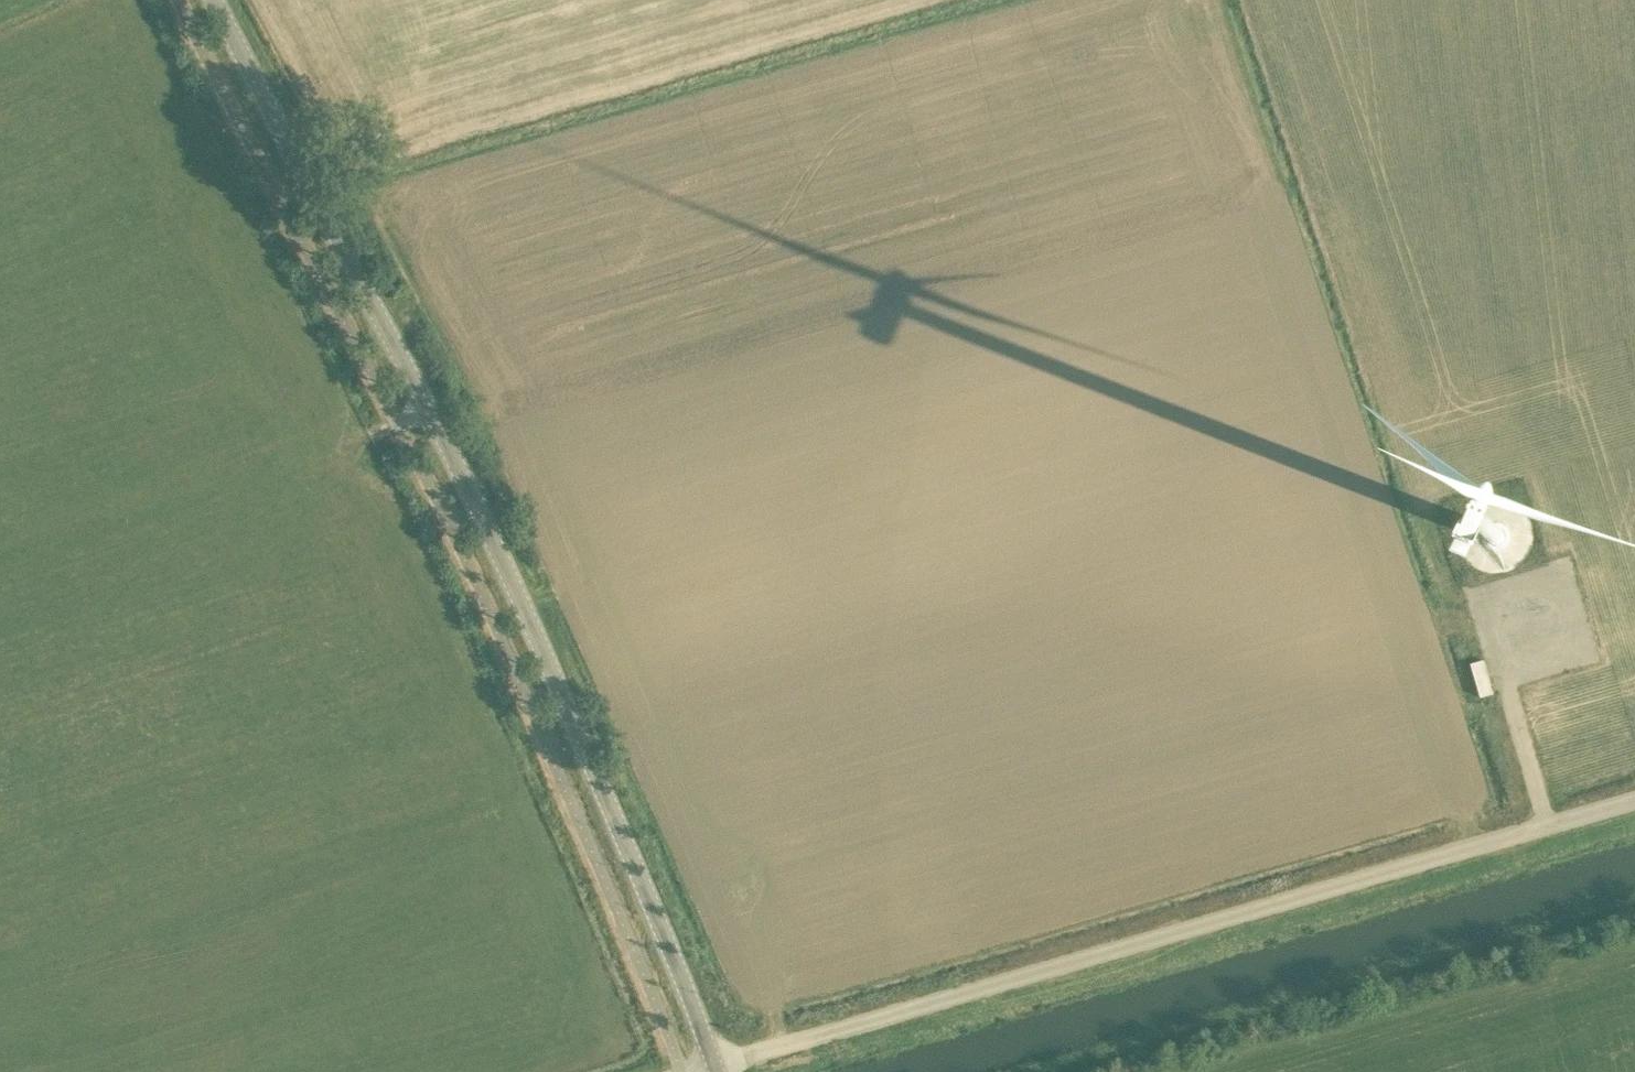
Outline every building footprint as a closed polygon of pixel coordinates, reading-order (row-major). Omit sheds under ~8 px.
[(1506,536),(1506,535),(1506,534),(1506,533),(1506,532),(1506,531),(1505,530),(1504,530),(1504,529),(1503,528),(1502,527),(1501,527),(1501,526),(1500,526),(1499,526),(1498,526),(1497,526),(1496,526),(1495,526),(1494,526),(1493,526),(1492,527),(1491,527),(1490,528),(1489,529),(1489,530),(1488,530),(1488,531),(1487,532),(1487,533),(1487,534),(1487,535),(1487,536),(1487,537),(1487,538),(1488,539),(1488,540),(1489,541),(1489,542),(1490,542),(1491,543),(1492,544),(1493,544),(1494,545),(1495,545),(1496,545),(1497,545),(1498,545),(1499,545),(1500,544),(1501,544),(1502,543),(1503,542),(1504,542),(1504,541),(1505,540),(1506,539),(1506,538),(1506,537),(1506,536)] [(1481,697),(1493,694),(1484,660),(1471,664),(1481,697)]
